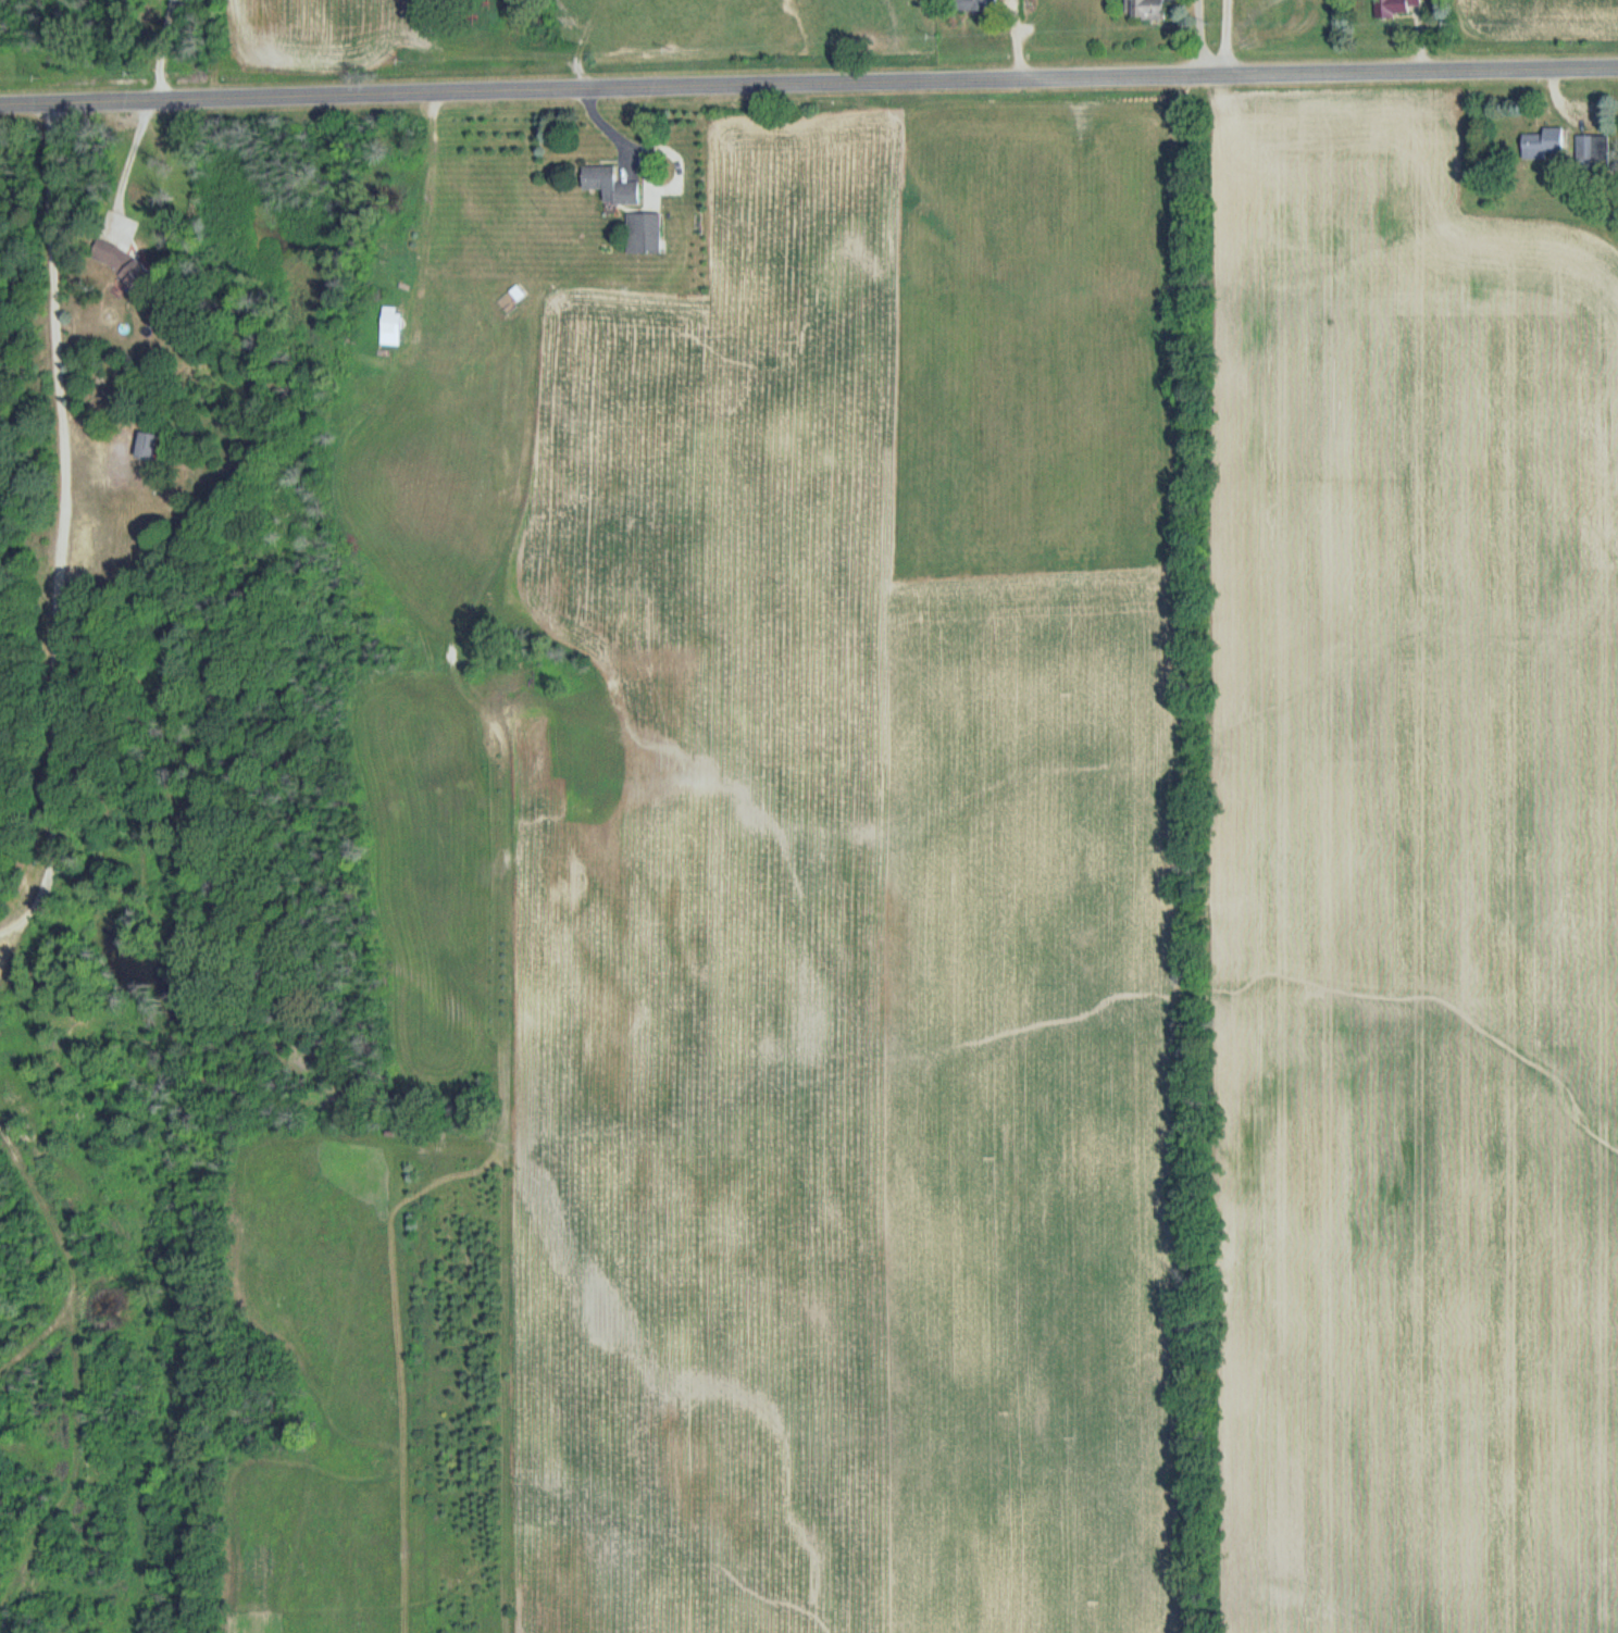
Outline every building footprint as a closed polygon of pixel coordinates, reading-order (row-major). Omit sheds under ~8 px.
[(963,12),(997,13),(997,0),(963,0),(963,12)] [(1171,19),(1172,0),(1136,0),(1135,17),(1171,19)] [(1385,13),(1423,13),(1423,0),(1385,0),(1385,13)] [(1564,128),(1544,128),(1544,134),(1524,134),(1524,159),(1564,159),(1564,128)] [(1577,161),(1609,161),(1609,136),(1577,136),(1577,161)] [(584,168),(584,191),(605,191),(605,205),(640,205),(640,182),(617,182),(617,168),(584,168)] [(119,272),(141,225),(110,210),(88,257),(119,272)] [(628,255),(662,255),(662,214),(628,214),(628,255)] [(157,462),(160,436),(141,433),(137,460),(157,462)]
